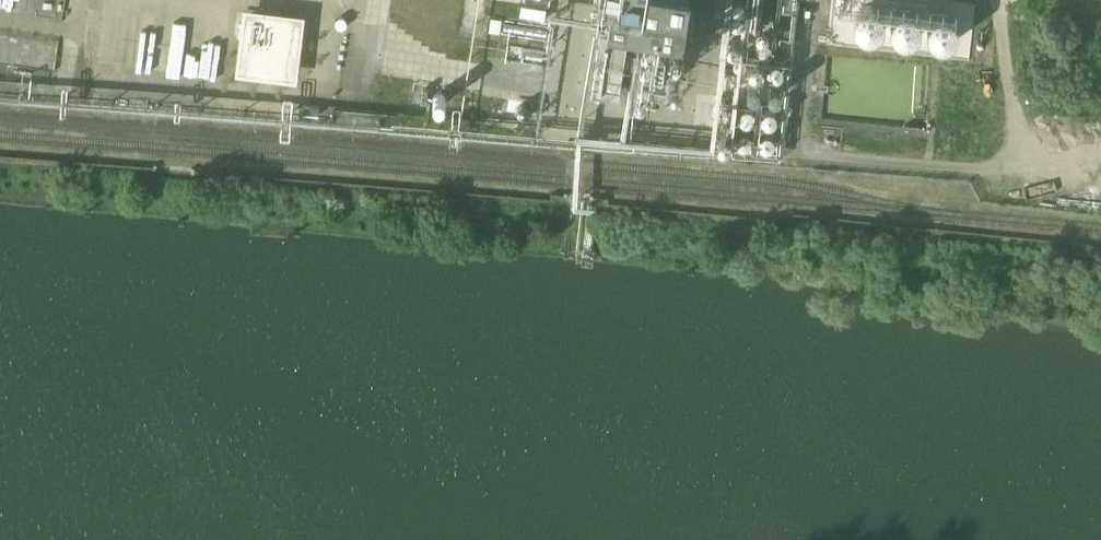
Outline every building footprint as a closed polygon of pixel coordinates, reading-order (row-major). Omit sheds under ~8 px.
[(591,86),(618,90),(629,24),(682,32),(685,10),(663,6),(664,0),(604,0),(591,86)] [(685,10),(687,0),(664,0),(663,6),(685,10)] [(546,7),(522,3),(520,18),(543,22),(546,7)] [(237,5),(231,70),(293,75),(298,10),(237,5)] [(501,20),(491,18),(489,31),(499,33),(501,20)]
